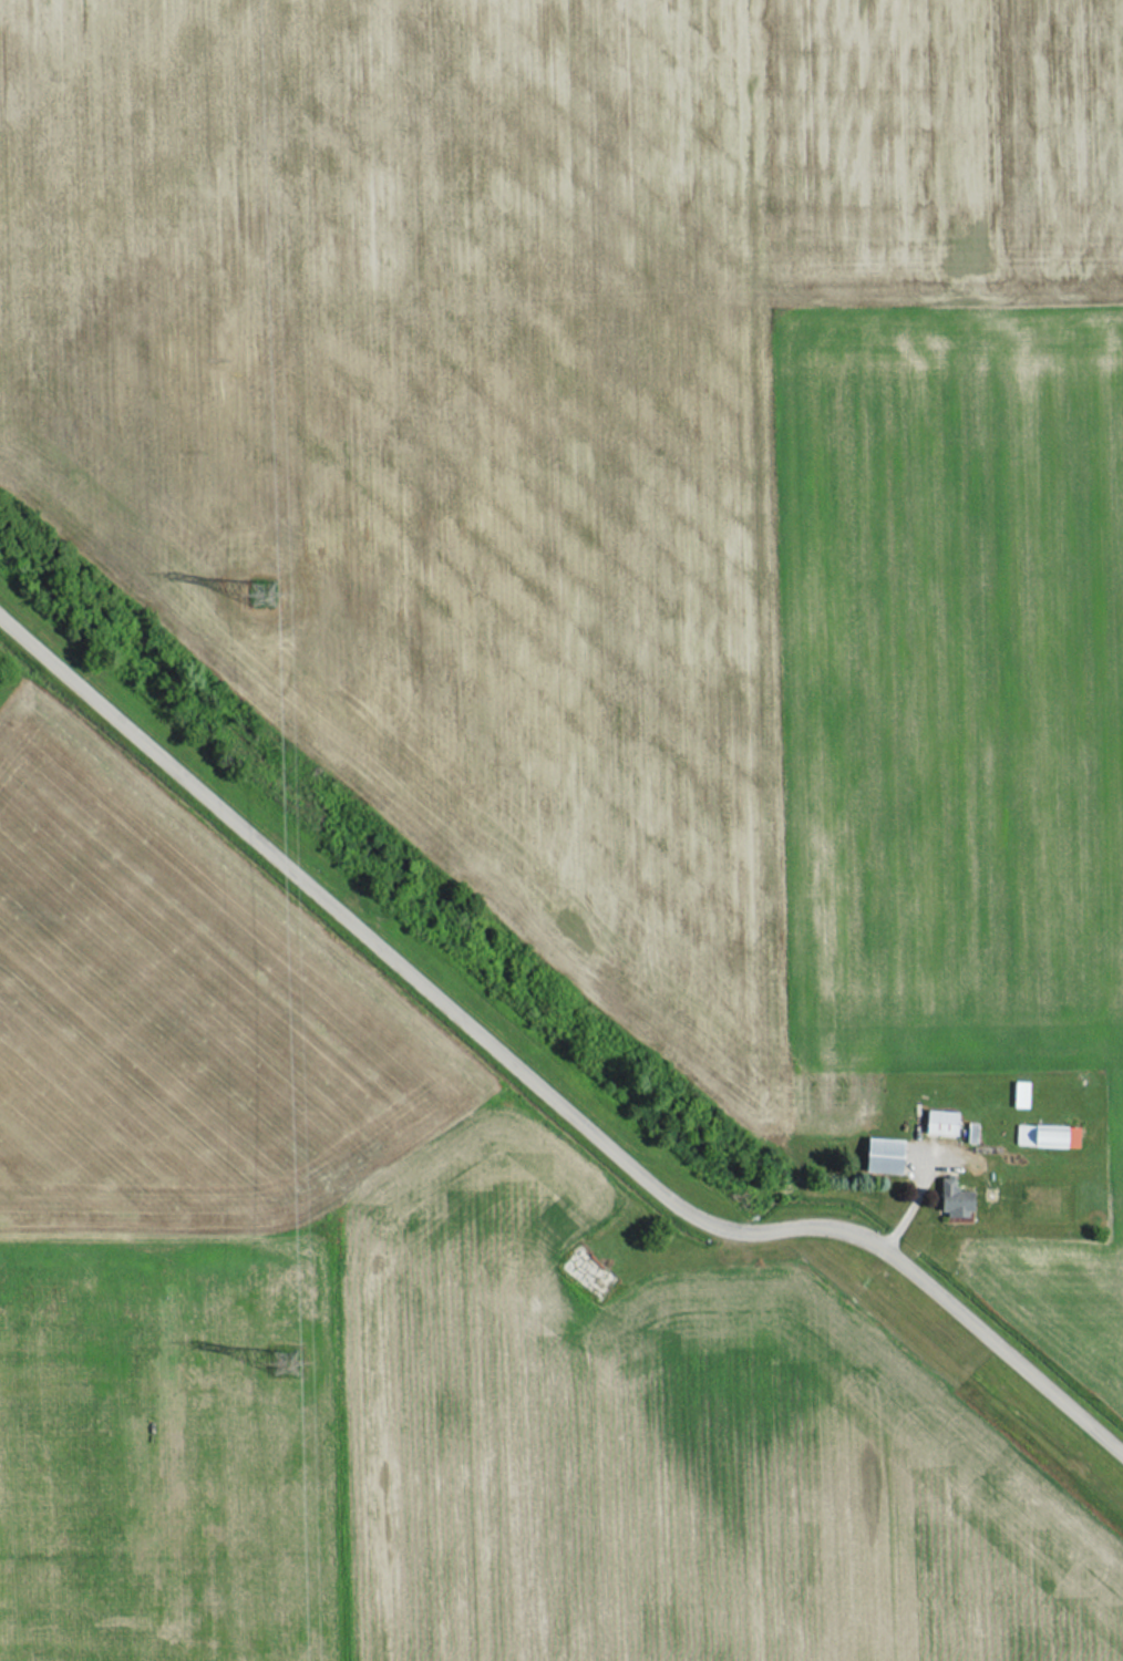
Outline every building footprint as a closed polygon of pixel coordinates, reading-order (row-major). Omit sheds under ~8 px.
[(1026,1082),(1012,1082),(1011,1108),(1025,1109),(1026,1082)] [(955,1112),(924,1111),(923,1134),(954,1136),(955,1112)] [(1076,1128),(1014,1126),(1013,1146),(1076,1148),(1076,1128)] [(864,1173),(900,1174),(901,1140),(865,1139),(864,1173)] [(970,1191),(953,1192),(953,1178),(939,1179),(940,1216),(971,1215),(970,1191)]
